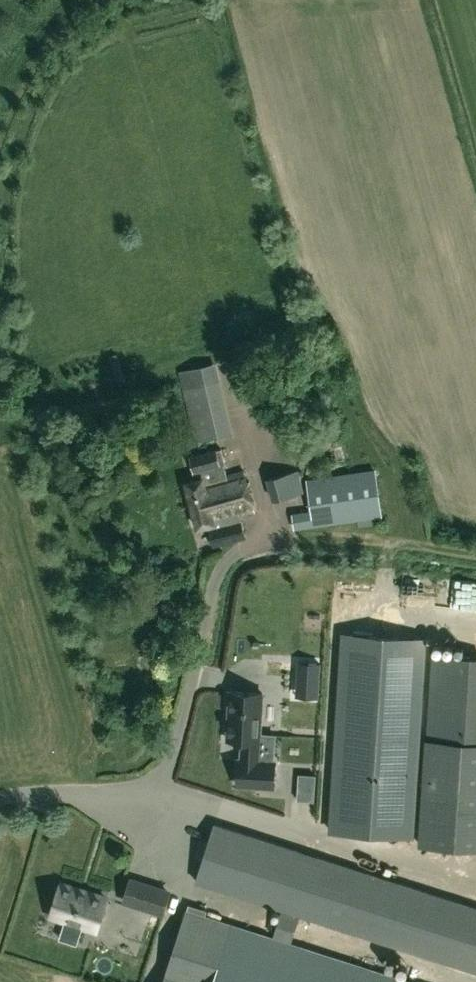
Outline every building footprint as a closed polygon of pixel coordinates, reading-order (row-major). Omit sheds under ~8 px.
[(196,441),(233,432),(220,377),(182,386),(196,441)] [(202,475),(183,480),(196,529),(207,526),(212,545),(246,536),(241,516),(255,512),(253,504),(255,503),(244,469),(227,474),(224,464),(225,463),(221,448),(216,449),(215,447),(189,455),(194,475),(201,473),(202,475)] [(375,468),(307,478),(311,509),(292,513),(295,529),(381,517),(375,468)] [(304,491),(297,469),(270,477),(276,499),(304,491)] [(427,637),(345,631),(330,828),(413,834),(427,637)] [(300,662),(298,695),(318,696),(319,663),(300,662)] [(239,759),(238,784),(274,786),(275,761),(274,761),(275,734),(260,733),(262,692),(231,690),(228,739),(243,740),(242,759),(239,759)] [(429,740),(422,846),(475,849),(475,744),(429,740)] [(214,824),(196,880),(284,908),(301,913),(475,968),(475,906),(214,824)] [(107,899),(61,884),(51,914),(67,919),(64,927),(82,933),(85,925),(97,929),(107,899)] [(170,891),(151,885),(143,911),(162,917),(170,891)] [(293,939),(275,933),(187,905),(162,981),(422,981),(293,939)] [(301,913),(284,908),(275,933),(293,939),(301,913)]
